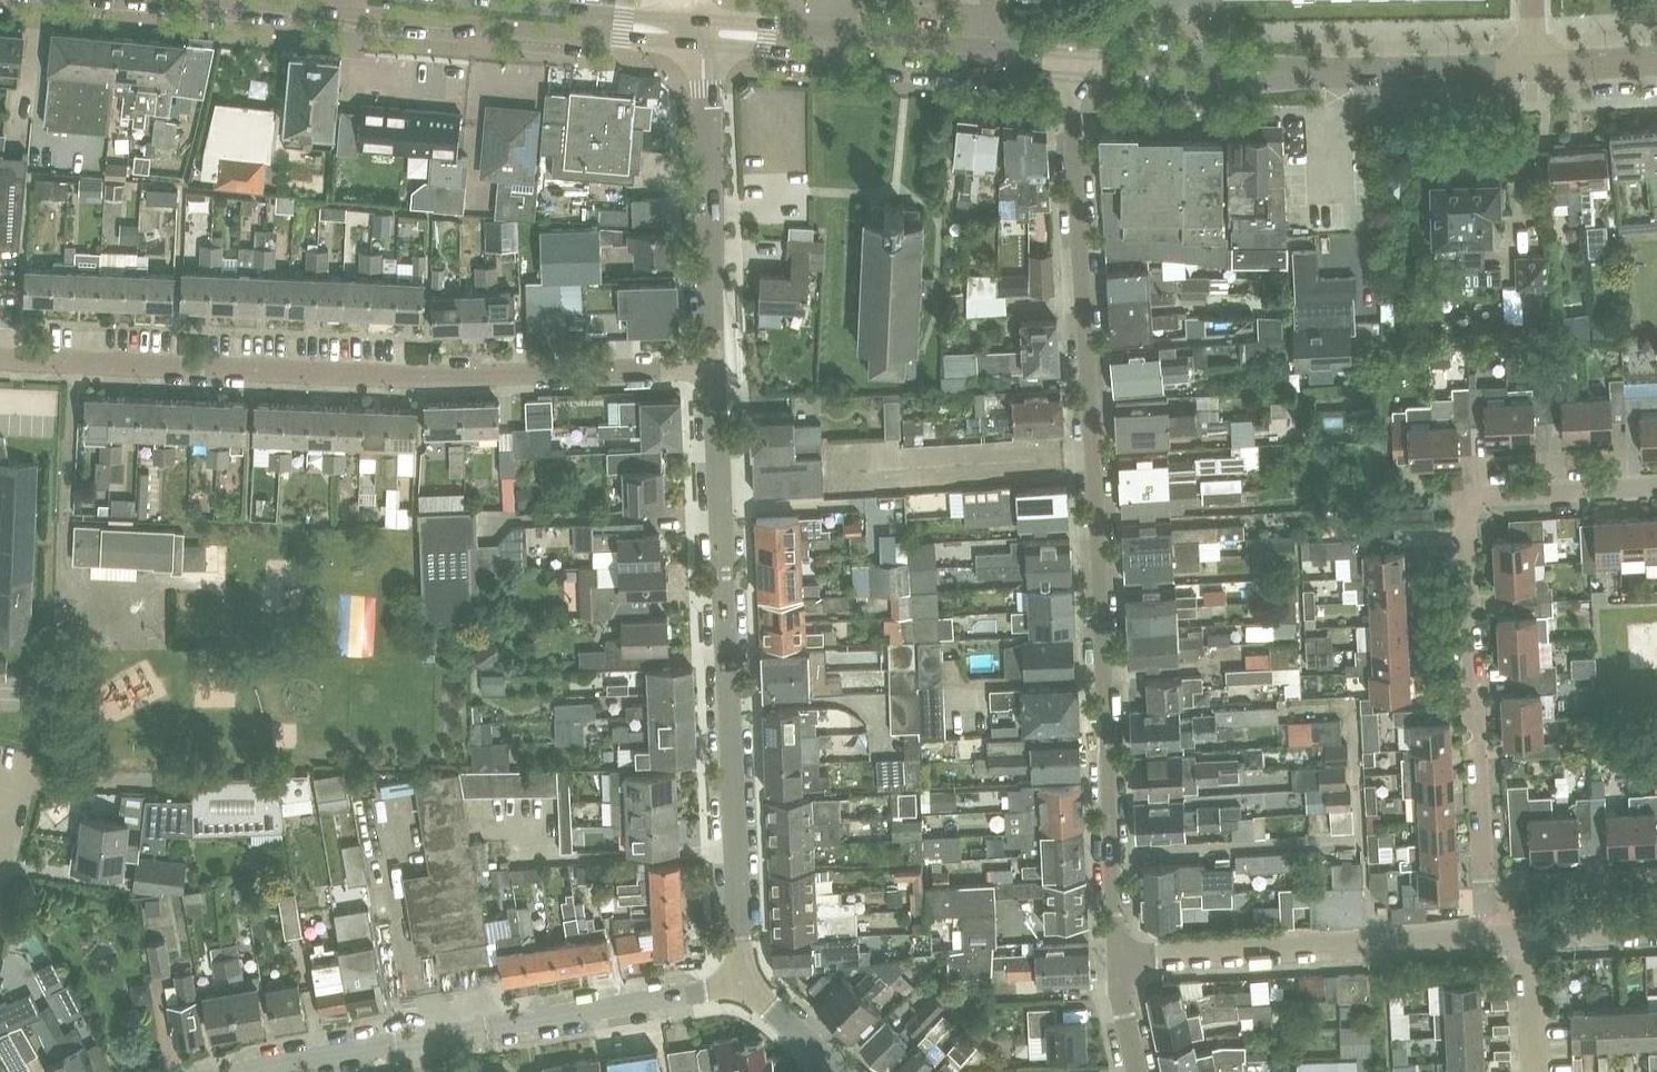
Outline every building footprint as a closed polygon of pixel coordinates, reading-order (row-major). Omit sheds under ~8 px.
[(0,31),(0,84),(18,86),(24,29),(6,28),(7,32),(0,31)] [(98,35),(78,33),(54,31),(45,122),(49,122),(49,126),(89,130),(98,35)] [(118,81),(122,37),(98,35),(89,130),(110,132),(115,81),(118,81)] [(137,108),(143,39),(122,37),(118,81),(117,93),(125,94),(123,115),(137,116),(137,108)] [(159,86),(165,41),(143,39),(137,108),(137,116),(136,125),(145,126),(146,112),(156,112),(159,86)] [(179,43),(165,41),(159,86),(156,112),(170,114),(172,92),(179,43)] [(172,92),(204,95),(215,46),(179,43),(172,92)] [(292,53),(284,140),(300,142),(302,128),(334,131),(341,58),(292,53)] [(553,174),(635,181),(636,170),(640,170),(644,125),(643,125),(645,102),(635,101),(636,94),(571,88),(570,93),(546,90),(541,151),(555,153),(553,174)] [(341,109),(337,151),(358,153),(359,146),(433,152),(430,183),(437,183),(467,186),(469,155),(457,154),(461,111),(363,103),(362,111),(341,109)] [(511,176),(514,176),(515,170),(532,171),(537,110),(513,108),(513,110),(505,109),(505,118),(488,116),(483,174),(511,176)] [(969,217),(971,189),(978,119),(959,117),(954,164),(963,165),(958,216),(969,217)] [(178,121),(155,118),(153,143),(175,146),(178,121)] [(1000,121),(978,119),(971,189),(979,190),(981,166),(995,168),(1000,121)] [(216,183),(261,188),(264,158),(262,158),(266,125),(225,121),(223,145),(207,143),(206,152),(205,152),(203,174),(217,176),(216,183)] [(1030,208),(1030,205),(1027,125),(1006,122),(1008,175),(1001,183),(1000,208),(1017,207),(1017,220),(1030,219),(1029,208),(1030,208)] [(1049,127),(1027,125),(1030,205),(1030,208),(1051,207),(1049,174),(1051,174),(1049,127)] [(1651,216),(1656,215),(1656,127),(1610,132),(1614,174),(1646,171),(1651,216)] [(1184,140),(1138,140),(1138,132),(1099,132),(1105,235),(1106,251),(1107,269),(1150,266),(1150,257),(1182,259),(1184,140)] [(1224,140),(1184,140),(1182,259),(1227,264),(1227,235),(1224,236),(1224,140)] [(1248,141),(1230,140),(1230,221),(1232,221),(1232,236),(1227,235),(1227,264),(1289,271),(1290,246),(1284,140),(1248,140),(1248,141)] [(1586,147),(1577,148),(1583,222),(1596,221),(1593,184),(1608,183),(1605,146),(1603,146),(1603,142),(1586,144),(1586,147)] [(1583,222),(1577,148),(1568,148),(1568,144),(1552,146),(1552,150),(1550,150),(1550,152),(1535,153),(1537,181),(1553,180),(1555,203),(1569,201),(1570,223),(1583,222)] [(20,245),(27,169),(29,154),(3,152),(0,152),(0,245),(20,245)] [(151,155),(135,154),(134,170),(150,172),(151,155)] [(126,179),(127,165),(107,163),(106,176),(126,179)] [(511,176),(507,217),(536,218),(539,177),(532,176),(532,171),(515,170),(514,176),(511,176)] [(80,176),(79,194),(104,195),(105,178),(80,176)] [(1499,181),(1498,181),(1498,176),(1474,176),(1474,182),(1433,183),(1435,241),(1458,240),(1459,268),(1484,268),(1484,239),(1493,239),(1493,211),(1499,211),(1499,205),(1505,204),(1504,188),(1499,188),(1499,181)] [(67,181),(36,179),(35,195),(67,197),(67,181)] [(124,184),(106,182),(104,196),(122,198),(124,184)] [(437,183),(435,208),(465,211),(467,186),(437,183)] [(178,189),(147,188),(147,202),(178,203),(178,189)] [(296,194),(276,193),(275,210),(295,211),(296,194)] [(185,209),(206,208),(205,196),(185,197),(185,209)] [(665,222),(664,197),(634,198),(635,223),(665,222)] [(916,376),(917,348),(920,294),(933,294),(934,275),(921,274),(924,221),(919,221),(920,207),(905,207),(905,203),(886,202),(886,206),(872,205),(871,219),(866,219),(864,276),(855,276),(854,288),(863,289),(860,346),(872,346),(870,373),(916,376)] [(346,206),(321,204),(320,218),(345,219),(346,206)] [(628,209),(602,208),(601,221),(628,222),(628,209)] [(390,230),(391,212),(374,211),(373,229),(390,230)] [(418,217),(418,227),(425,227),(426,218),(418,217)] [(485,219),(486,238),(518,238),(518,218),(485,219)] [(1606,224),(1587,226),(1589,254),(1608,252),(1606,224)] [(637,260),(676,258),(675,231),(631,233),(631,228),(603,226),(541,229),(543,279),(543,281),(564,281),(582,280),(601,279),(603,279),(601,244),(608,244),(608,250),(622,250),(621,242),(632,242),(632,244),(636,243),(637,260)] [(789,226),(789,240),(810,241),(812,241),(813,227),(810,227),(789,226)] [(235,310),(262,311),(265,246),(266,229),(256,229),(254,274),(237,273),(235,310)] [(760,306),(805,308),(806,296),(808,296),(809,267),(824,267),(825,241),(812,241),(810,241),(789,240),(788,240),(787,254),(793,255),(792,274),(761,273),(760,306)] [(99,304),(135,306),(138,265),(139,243),(128,243),(127,264),(126,264),(126,271),(101,270),(99,304)] [(182,308),(209,309),(210,272),(212,244),(201,244),(200,272),(184,271),(182,308)] [(210,272),(209,309),(235,310),(237,273),(222,273),(224,245),(212,244),(210,272)] [(262,311),(289,312),(291,275),(276,275),(277,246),(265,246),(262,311)] [(307,265),(318,266),(319,249),(308,248),(307,265)] [(319,249),(318,266),(329,267),(330,249),(319,249)] [(1351,364),(1349,330),(1355,330),(1353,298),(1357,298),(1356,277),(1319,279),(1318,249),(1292,250),(1295,301),(1295,333),(1298,367),(1351,364)] [(359,268),(371,269),(372,251),(360,250),(359,268)] [(372,251),(371,269),(382,270),(383,252),(372,251)] [(413,280),(397,280),(396,316),(424,318),(426,253),(414,252),(413,280)] [(1030,293),(1057,291),(1055,252),(1028,253),(1029,273),(1030,293)] [(1518,256),(1519,285),(1548,284),(1547,255),(1518,256)] [(62,302),(64,261),(53,260),(53,269),(27,268),(26,301),(62,302)] [(62,302),(99,304),(101,270),(74,269),(75,261),(64,261),(62,302)] [(486,282),(486,264),(476,265),(477,283),(486,282)] [(486,282),(487,293),(488,329),(516,328),(515,292),(492,293),(492,282),(498,282),(498,264),(486,264),(486,282)] [(147,265),(138,265),(135,306),(174,307),(175,273),(147,272),(147,265)] [(1150,266),(1107,269),(1109,293),(1177,288),(1210,289),(1210,275),(1183,275),(1176,276),(1164,277),(1164,265),(1150,266)] [(446,267),(433,267),(432,284),(445,285),(446,267)] [(997,295),(998,273),(969,273),(967,297),(968,315),(1007,313),(1006,294),(997,295)] [(997,295),(1006,294),(1030,293),(1029,273),(998,273),(997,295)] [(291,275),(289,312),(316,313),(317,276),(291,275)] [(316,313),(342,314),(344,278),(317,276),(316,313)] [(344,278),(342,314),(369,315),(371,279),(344,278)] [(369,315),(396,316),(397,280),(371,279),(369,315)] [(567,340),(564,281),(543,281),(543,279),(527,280),(529,341),(567,340)] [(602,284),(601,279),(582,280),(584,309),(619,308),(620,311),(628,311),(629,330),(678,328),(677,281),(602,284)] [(1109,293),(1111,317),(1152,314),(1152,302),(1177,300),(1177,288),(1109,293)] [(1205,291),(1181,290),(1181,301),(1207,303),(1205,291)] [(963,292),(949,292),(949,308),(963,308),(963,292)] [(460,294),(462,330),(488,329),(487,293),(460,294)] [(462,330),(460,294),(433,295),(435,331),(462,330)] [(1394,300),(1381,301),(1382,326),(1395,326),(1394,300)] [(1178,312),(1152,314),(1111,317),(1112,340),(1154,337),(1153,326),(1178,324),(1178,312)] [(1591,336),(1588,312),(1563,315),(1566,339),(1591,336)] [(1181,333),(1201,334),(1201,314),(1181,314),(1181,333)] [(1259,337),(1284,337),(1284,316),(1258,316),(1259,337)] [(1023,345),(1024,349),(1024,370),(1043,369),(1061,368),(1058,318),(1022,320),(1023,339),(1017,339),(1017,345),(1023,345)] [(1629,319),(1606,319),(1607,337),(1630,336),(1629,319)] [(1606,323),(1593,323),(1594,335),(1594,338),(1606,337),(1606,334),(1606,323)] [(1284,337),(1259,337),(1259,361),(1285,361),(1284,337)] [(1112,351),(1114,373),(1195,365),(1195,358),(1190,358),(1190,354),(1177,355),(1176,347),(1112,351)] [(1450,350),(1431,351),(1431,366),(1450,365),(1450,350)] [(1206,365),(1195,365),(1114,373),(1115,393),(1164,390),(1164,380),(1208,376),(1206,365)] [(1043,369),(1024,370),(1020,371),(1021,384),(1044,382),(1043,369)] [(1546,373),(1532,374),(1533,387),(1537,387),(1547,387),(1546,381),(1546,373)] [(1557,373),(1546,373),(1546,381),(1557,381),(1557,373)] [(968,389),(967,382),(967,374),(941,375),(942,390),(968,389)] [(1610,378),(1610,390),(1625,389),(1624,377),(1610,378)] [(1588,435),(1586,396),(1562,397),(1561,380),(1557,381),(1546,381),(1547,387),(1547,399),(1548,413),(1562,413),(1563,436),(1588,435)] [(1456,418),(1471,418),(1469,385),(1454,386),(1456,418)] [(1486,441),(1511,439),(1509,400),(1484,401),(1483,385),(1476,385),(1469,385),(1471,418),(1485,417),(1486,441)] [(1508,389),(1509,400),(1511,439),(1535,438),(1534,414),(1548,413),(1547,399),(1547,387),(1537,387),(1533,387),(1508,389)] [(1062,388),(1013,391),(976,393),(978,415),(983,414),(1064,409),(1062,388)] [(1611,395),(1586,396),(1588,435),(1613,434),(1611,395)] [(1624,397),(1625,409),(1639,409),(1642,452),(1656,452),(1656,395),(1624,397)] [(111,459),(112,434),(113,397),(86,396),(85,433),(102,434),(101,459),(111,459)] [(139,435),(141,398),(113,397),(112,434),(111,459),(123,460),(124,435),(139,435)] [(166,444),(166,436),(168,399),(141,398),(139,435),(155,436),(154,461),(165,462),(166,444)] [(622,400),(608,401),(609,423),(623,422),(682,420),(681,398),(642,400),(622,400)] [(900,398),(885,399),(886,436),(901,436),(900,398)] [(166,444),(177,445),(178,445),(178,437),(193,437),(195,400),(168,399),(166,436),(166,444)] [(193,437),(220,438),(222,401),(195,400),(193,437)] [(527,427),(532,427),(554,426),(553,409),(539,409),(539,400),(526,400),(527,427)] [(1116,403),(1118,425),(1197,421),(1202,420),(1207,420),(1220,419),(1219,408),(1198,409),(1196,409),(1168,410),(1168,400),(1116,403)] [(1271,400),(1272,416),(1302,414),(1301,403),(1297,403),(1297,400),(1271,400)] [(249,403),(222,401),(220,438),(247,440),(249,403)] [(499,401),(463,402),(464,440),(474,439),(474,433),(500,432),(499,401)] [(452,440),(464,440),(463,402),(427,403),(427,434),(452,434),(452,440)] [(281,441),(283,405),(256,404),(255,440),(258,441),(269,441),(270,441),(281,441)] [(292,442),(308,442),(310,406),(283,405),(281,441),(281,450),(280,468),(281,468),(291,469),(292,442)] [(323,470),(334,470),(335,452),(335,444),(337,407),(310,406),(308,442),(324,443),(323,470)] [(335,444),(335,452),(334,470),(345,471),(347,444),(362,445),(363,408),(337,407),(335,444)] [(1395,458),(1409,457),(1410,464),(1434,463),(1433,424),(1432,407),(1393,409),(1395,458)] [(387,487),(390,409),(363,408),(362,445),(362,456),(377,457),(375,486),(387,487)] [(417,410),(390,409),(387,487),(398,487),(400,446),(416,447),(417,410)] [(1016,433),(1065,430),(1064,409),(983,414),(983,428),(996,427),(995,424),(1016,423),(1016,433)] [(795,456),(794,441),(822,439),(822,421),(794,423),(793,411),(751,413),(752,435),(753,458),(795,456)] [(923,416),(903,418),(905,444),(916,443),(915,433),(924,432),(923,416)] [(1254,417),(1231,419),(1232,431),(1232,446),(1244,445),(1256,444),(1254,417)] [(1231,419),(1221,419),(1220,419),(1207,420),(1208,432),(1232,431),(1231,419)] [(606,423),(599,423),(600,435),(620,435),(643,434),(644,444),(683,443),(682,420),(623,422),(606,423)] [(1202,420),(1197,421),(1118,425),(1119,447),(1171,444),(1170,434),(1202,433),(1202,420)] [(1457,423),(1433,424),(1434,463),(1459,462),(1457,423)] [(513,427),(514,448),(514,455),(521,455),(533,455),(532,427),(527,427),(513,427)] [(29,638),(30,636),(28,636),(29,625),(29,623),(29,613),(30,613),(30,612),(29,612),(30,600),(31,600),(32,586),(30,585),(31,574),(31,573),(31,566),(31,562),(32,562),(32,561),(31,561),(32,549),(33,549),(34,535),(33,535),(33,523),(34,523),(34,522),(33,522),(34,511),(34,510),(34,498),(36,499),(36,484),(35,484),(36,463),(19,462),(19,460),(15,459),(15,462),(11,462),(5,437),(0,437),(0,637),(29,638)] [(825,489),(822,439),(794,441),(795,456),(753,458),(755,492),(825,489)] [(445,442),(447,473),(461,472),(459,441),(445,442)] [(166,444),(165,462),(176,462),(177,445),(166,444)] [(208,464),(219,465),(220,447),(208,447),(208,464)] [(220,447),(219,465),(231,465),(231,447),(220,447)] [(500,475),(504,474),(514,474),(514,455),(514,448),(500,448),(500,475)] [(269,468),(280,468),(281,450),(269,449),(269,468)] [(663,505),(662,468),(644,469),(643,449),(609,451),(610,471),(626,470),(627,507),(663,505)] [(1121,455),(1122,475),(1168,473),(1232,470),(1245,469),(1245,454),(1196,457),(1196,460),(1168,461),(1168,453),(1121,455)] [(137,485),(136,513),(147,513),(149,485),(149,469),(138,469),(137,485)] [(1169,483),(1168,473),(1122,475),(1120,475),(1121,494),(1123,494),(1169,491),(1170,492),(1197,490),(1197,481),(1169,483)] [(1204,490),(1243,488),(1243,479),(1201,481),(1201,490),(1204,490)] [(965,512),(995,511),(1069,506),(1068,487),(1019,489),(1019,484),(964,488),(965,512)] [(1327,487),(1327,504),(1342,504),(1342,486),(1327,487)] [(1244,499),(1243,488),(1204,490),(1205,501),(1244,499)] [(1123,494),(1123,514),(1183,511),(1183,503),(1198,502),(1197,490),(1170,492),(1169,491),(1123,494)] [(436,509),(435,493),(420,493),(421,509),(436,509)] [(272,497),(258,497),(258,513),(271,513),(272,497)] [(372,521),(372,502),(354,501),(354,520),(372,521)] [(1069,506),(995,511),(965,512),(966,524),(1020,521),(1021,529),(1070,526),(1069,506)] [(421,509),(419,509),(420,532),(422,565),(470,565),(469,545),(479,544),(477,507),(421,509)] [(387,510),(387,524),(410,525),(410,510),(387,510)] [(757,517),(757,538),(823,535),(831,534),(831,528),(822,528),(822,525),(821,515),(798,516),(757,517)] [(1645,555),(1645,562),(1656,561),(1656,515),(1643,516),(1645,555)] [(1494,539),(1495,564),(1534,562),(1533,547),(1545,546),(1543,516),(1509,518),(1510,538),(1494,539)] [(1643,516),(1619,517),(1621,566),(1621,570),(1645,569),(1645,562),(1645,555),(1643,516)] [(1597,569),(1597,567),(1621,566),(1619,517),(1594,519),(1596,557),(1582,558),(1582,570),(1597,569)] [(1171,520),(1124,522),(1125,541),(1173,538),(1199,537),(1199,540),(1218,539),(1218,536),(1229,535),(1254,534),(1259,534),(1259,532),(1255,533),(1254,528),(1250,528),(1249,523),(1217,524),(1199,525),(1199,527),(1171,528),(1171,520)] [(861,521),(843,523),(844,535),(862,533),(861,521)] [(621,522),(593,523),(594,549),(595,565),(597,565),(620,564),(661,562),(660,534),(644,535),(621,536),(621,522)] [(76,525),(74,562),(93,563),(137,565),(172,567),(172,572),(182,573),(182,569),(183,544),(184,532),(175,532),(175,530),(134,528),(108,527),(76,525)] [(514,525),(498,543),(499,569),(527,568),(526,525),(514,525)] [(831,534),(823,535),(757,538),(758,556),(800,554),(809,553),(809,545),(831,544),(831,534)] [(1286,555),(1296,555),(1295,534),(1259,536),(1259,534),(1254,534),(1255,557),(1286,555)] [(1350,555),(1350,561),(1351,575),(1365,574),(1404,573),(1403,548),(1375,550),(1375,536),(1312,539),(1313,550),(1327,550),(1327,556),(1350,555)] [(1124,561),(1125,561),(1200,558),(1200,548),(1199,540),(1199,537),(1173,538),(1125,541),(1123,541),(1124,561)] [(977,563),(1005,562),(1072,559),(1071,538),(1013,540),(1013,550),(976,551),(977,563)] [(1312,539),(1302,540),(1303,558),(1313,557),(1313,550),(1312,539)] [(935,540),(910,542),(911,561),(912,567),(937,566),(935,540)] [(758,556),(759,575),(760,594),(820,592),(819,581),(802,582),(801,564),(800,554),(758,556)] [(1200,558),(1125,561),(1126,581),(1175,579),(1174,570),(1201,569),(1200,558)] [(1073,580),(1072,559),(1005,562),(977,563),(977,576),(1004,575),(1004,576),(1024,575),(1024,573),(1028,572),(1029,582),(1073,580)] [(913,592),(912,572),(912,567),(911,561),(866,563),(868,594),(891,593),(913,592)] [(597,582),(591,582),(592,616),(596,615),(628,614),(628,593),(649,593),(666,592),(665,562),(661,562),(620,564),(597,565),(597,582)] [(1521,601),(1536,600),(1553,600),(1552,585),(1549,585),(1548,582),(1546,578),(1542,576),(1535,576),(1534,562),(1495,564),(1496,588),(1520,587),(1521,601)] [(470,565),(422,565),(424,621),(472,619),(470,565)] [(1405,597),(1404,573),(1365,574),(1351,575),(1344,575),(1345,586),(1358,585),(1358,599),(1370,599),(1405,597)] [(1296,578),(1272,579),(1273,599),(1280,599),(1296,599),(1296,578)] [(1075,606),(1073,585),(1031,588),(1033,608),(1075,606)] [(1176,586),(1126,589),(1127,606),(1144,605),(1145,607),(1178,606),(1178,604),(1197,603),(1196,594),(1177,595),(1176,586)] [(1200,587),(1201,600),(1223,599),(1222,586),(1200,587)] [(1304,588),(1304,602),(1315,602),(1314,588),(1304,588)] [(1647,589),(1647,600),(1656,599),(1656,588),(1647,589)] [(1633,601),(1647,600),(1647,589),(1633,590),(1633,601)] [(892,616),(914,615),(913,592),(891,593),(892,616)] [(857,594),(823,595),(824,608),(858,606),(857,594)] [(1405,597),(1370,599),(1371,623),(1407,621),(1405,597)] [(816,598),(759,601),(760,624),(806,621),(805,608),(817,607),(816,598)] [(1296,599),(1280,599),(1281,620),(1297,620),(1296,599)] [(1553,600),(1536,600),(1521,601),(1521,615),(1498,616),(1499,641),(1538,639),(1537,614),(1554,613),(1553,600)] [(1316,616),(1315,602),(1304,602),(1305,616),(1316,616)] [(1144,605),(1127,606),(1128,627),(1178,625),(1178,615),(1197,614),(1197,603),(1178,604),(1178,606),(1145,607),(1144,605)] [(1076,627),(1075,606),(1033,608),(1034,630),(1076,627)] [(939,615),(913,617),(915,639),(941,637),(939,615)] [(639,649),(659,649),(668,648),(667,617),(623,619),(624,640),(607,640),(608,664),(639,663),(639,649)] [(915,639),(913,617),(901,617),(903,639),(915,639)] [(1297,620),(1274,621),(1275,640),(1298,639),(1297,620)] [(806,629),(806,621),(760,624),(761,645),(824,642),(823,629),(806,629)] [(1407,621),(1371,623),(1358,624),(1359,648),(1369,648),(1369,647),(1373,646),(1373,647),(1408,645),(1407,621)] [(1178,625),(1128,627),(1129,648),(1147,647),(1147,645),(1179,644),(1179,645),(1203,644),(1202,628),(1188,629),(1188,635),(1179,635),(1178,625)] [(1208,635),(1208,643),(1231,642),(1230,632),(1211,633),(1208,635)] [(1306,634),(1307,650),(1318,650),(1326,649),(1326,633),(1306,634)] [(1074,637),(1025,638),(1026,672),(1075,671),(1074,637)] [(1500,666),(1524,664),(1525,678),(1545,677),(1557,677),(1556,662),(1553,663),(1551,638),(1538,639),(1499,641),(1500,666)] [(493,639),(473,653),(483,667),(503,653),(493,639)] [(889,641),(889,667),(916,666),(915,640),(889,641)] [(920,685),(944,685),(943,641),(918,642),(920,685)] [(1272,665),(1299,664),(1298,641),(1271,643),(1272,665)] [(1147,647),(1129,648),(1130,665),(1181,662),(1180,655),(1204,654),(1203,644),(1179,645),(1179,644),(1147,645),(1147,647)] [(1346,673),(1370,671),(1370,672),(1409,670),(1408,645),(1373,647),(1373,646),(1369,647),(1369,648),(1359,648),(1356,649),(1357,661),(1346,662),(1346,673)] [(827,647),(762,650),(764,693),(843,690),(842,678),(828,678),(827,647)] [(1326,649),(1318,650),(1307,650),(1307,664),(1327,664),(1326,649)] [(1595,656),(1583,657),(1584,675),(1596,674),(1595,656)] [(1286,696),(1300,696),(1299,665),(1274,665),(1275,679),(1290,678),(1290,682),(1285,682),(1286,696)] [(648,668),(649,690),(694,689),(693,666),(648,668)] [(917,666),(916,666),(889,667),(890,691),(918,690),(918,685),(917,666)] [(1225,669),(1226,682),(1273,680),(1272,667),(1225,669)] [(1410,694),(1409,670),(1370,672),(1371,696),(1360,696),(1361,711),(1373,710),(1373,696),(1410,694)] [(505,673),(481,674),(482,692),(506,692),(505,673)] [(1194,703),(1193,689),(1204,688),(1203,674),(1148,677),(1150,706),(1194,703)] [(1503,719),(1542,717),(1556,716),(1554,691),(1558,691),(1557,677),(1545,677),(1545,684),(1544,684),(1541,688),(1541,691),(1502,693),(1503,719)] [(629,681),(608,682),(608,692),(629,692),(629,681)] [(1025,728),(1080,725),(1078,684),(991,689),(992,708),(1010,707),(1010,705),(1023,704),(1025,728)] [(918,685),(918,690),(918,702),(918,713),(945,713),(944,685),(920,685),(918,685)] [(695,712),(694,689),(649,690),(649,703),(626,704),(627,715),(650,714),(695,712)] [(918,702),(918,690),(890,691),(890,703),(918,702)] [(556,717),(584,716),(596,716),(595,701),(555,703),(556,717)] [(918,713),(918,702),(890,703),(891,717),(918,716),(918,713)] [(473,703),(473,721),(482,721),(482,703),(473,703)] [(818,706),(764,707),(765,735),(802,734),(801,720),(818,720),(818,706)] [(1131,711),(1132,729),(1243,723),(1279,721),(1279,706),(1215,709),(1215,714),(1192,715),(1192,718),(1179,719),(1179,709),(1131,711)] [(1426,721),(1425,707),(1435,707),(1393,708),(1394,723),(1406,722),(1406,723),(1411,723),(1412,746),(1451,744),(1450,720),(1426,721)] [(696,735),(695,712),(650,714),(651,737),(696,735)] [(945,713),(918,713),(918,716),(919,730),(919,738),(946,736),(945,713)] [(584,716),(556,717),(556,743),(585,742),(584,716)] [(919,730),(918,716),(891,717),(892,731),(919,730)] [(1548,740),(1548,742),(1544,742),(1542,717),(1503,719),(1504,743),(1528,742),(1529,756),(1561,754),(1560,740),(1548,740)] [(1341,718),(1311,719),(1312,742),(1342,740),(1341,718)] [(1244,735),(1243,723),(1132,729),(1133,748),(1180,746),(1180,744),(1195,743),(1195,738),(1244,735)] [(819,733),(802,734),(765,735),(766,762),(803,761),(802,748),(819,748),(819,733)] [(1363,749),(1374,749),(1380,748),(1380,733),(1362,734),(1363,749)] [(636,762),(697,759),(696,735),(651,737),(651,744),(635,745),(636,762)] [(976,762),(1080,757),(1079,736),(1033,738),(1033,747),(1009,748),(1009,738),(988,739),(988,742),(975,742),(976,762)] [(1348,742),(1326,742),(1326,763),(1348,763),(1348,742)] [(509,743),(491,743),(473,743),(473,770),(477,770),(491,769),(502,769),(509,769),(509,743)] [(1451,744),(1412,746),(1404,746),(1405,756),(1402,757),(1402,771),(1452,768),(1451,744)] [(1363,749),(1364,763),(1375,763),(1374,749),(1363,749)] [(1134,757),(1135,775),(1218,771),(1245,769),(1244,759),(1238,760),(1238,759),(1196,762),(1196,753),(1134,757)] [(920,756),(906,757),(908,788),(922,787),(920,756)] [(894,789),(908,788),(906,757),(892,758),(894,789)] [(1080,775),(1080,757),(976,762),(976,774),(990,773),(990,771),(1034,769),(1034,777),(1080,775)] [(894,789),(892,758),(877,759),(878,789),(894,789)] [(803,761),(766,762),(767,790),(831,788),(831,773),(821,773),(820,761),(803,761)] [(1345,764),(1325,766),(1326,787),(1347,786),(1345,764)] [(1454,792),(1452,768),(1402,771),(1404,795),(1414,794),(1454,792)] [(477,795),(491,795),(491,769),(477,770),(477,795)] [(491,769),(491,795),(502,795),(502,769),(491,769)] [(516,769),(509,769),(502,769),(502,795),(517,795),(516,769)] [(516,769),(517,795),(530,795),(530,769),(516,769)] [(530,795),(544,795),(543,769),(530,769),(530,795)] [(559,795),(559,799),(571,799),(569,769),(543,769),(544,795),(559,795)] [(1218,771),(1135,775),(1136,794),(1183,791),(1182,782),(1195,781),(1195,783),(1239,781),(1239,780),(1248,779),(1248,769),(1245,769),(1218,771)] [(460,770),(415,777),(430,871),(444,963),(476,958),(477,963),(491,961),(488,941),(484,919),(476,868),(471,842),(464,795),(460,770)] [(464,795),(477,795),(477,770),(473,770),(464,770),(464,795)] [(612,798),(677,796),(676,770),(611,773),(612,798)] [(316,776),(319,798),(349,794),(345,771),(316,776)] [(85,816),(82,838),(129,843),(141,844),(164,847),(166,835),(166,832),(252,828),(283,827),(286,827),(276,772),(193,773),(193,797),(148,798),(148,793),(123,793),(119,821),(85,816)] [(308,773),(278,774),(278,776),(281,793),(282,800),(284,812),(313,807),(311,795),(308,773)] [(1366,797),(1377,796),(1376,782),(1365,783),(1366,797)] [(1555,854),(1553,814),(1552,795),(1529,796),(1528,783),(1508,785),(1510,832),(1529,831),(1531,855),(1534,855),(1534,859),(1538,861),(1550,861),(1553,858),(1553,854),(1555,854)] [(1023,807),(1041,807),(1082,805),(1081,784),(1023,786),(1023,801),(1023,807)] [(1351,786),(1325,788),(1326,809),(1352,808),(1351,786)] [(1302,788),(1304,808),(1316,806),(1313,787),(1302,788)] [(956,790),(922,791),(923,810),(957,808),(956,790)] [(917,791),(899,792),(899,814),(917,814),(917,791)] [(1454,792),(1414,794),(1416,819),(1455,816),(1454,792)] [(1644,793),(1644,809),(1631,810),(1633,849),(1656,848),(1656,842),(1656,824),(1656,792),(1644,793)] [(813,798),(767,799),(768,823),(813,821),(839,820),(852,819),(851,795),(813,798)] [(1579,828),(1593,828),(1591,795),(1577,796),(1577,800),(1573,801),(1571,802),(1569,804),(1569,808),(1568,813),(1553,814),(1555,854),(1558,853),(1558,858),(1562,860),(1574,859),(1577,857),(1577,852),(1580,852),(1579,828)] [(1608,851),(1633,849),(1631,810),(1616,811),(1616,801),(1613,798),(1605,798),(1605,795),(1591,795),(1593,828),(1607,827),(1608,851)] [(678,821),(677,796),(612,798),(613,824),(678,821)] [(1377,811),(1377,796),(1366,797),(1366,811),(1377,811)] [(572,824),(571,799),(559,799),(560,825),(572,824)] [(1136,803),(1137,821),(1242,815),(1241,805),(1196,807),(1196,810),(1184,810),(1183,800),(1136,803)] [(1083,827),(1082,805),(1041,807),(1023,807),(1024,816),(1024,829),(1083,827)] [(1330,810),(1332,832),(1354,830),(1353,809),(1330,810)] [(1242,815),(1137,821),(1138,840),(1185,837),(1184,828),(1198,827),(1198,830),(1233,828),(1233,838),(1255,837),(1254,816),(1242,816),(1242,815)] [(1265,815),(1254,816),(1255,837),(1266,836),(1265,815)] [(1456,841),(1455,816),(1416,819),(1417,842),(1456,841)] [(893,839),(909,839),(923,838),(923,818),(893,819),(893,839)] [(839,820),(813,821),(768,823),(769,844),(814,842),(839,842),(839,820)] [(679,847),(678,821),(613,824),(614,831),(628,831),(629,849),(679,847)] [(574,851),(572,824),(560,825),(561,850),(574,851)] [(1043,853),(1085,851),(1083,828),(1008,833),(1009,846),(1022,845),(1023,855),(1043,853)] [(1367,831),(1368,845),(1379,844),(1378,830),(1367,831)] [(932,860),(941,859),(945,859),(945,855),(948,855),(947,834),(924,836),(926,860),(932,860)] [(74,844),(73,853),(75,857),(79,859),(79,860),(78,872),(124,877),(127,858),(129,843),(82,838),(82,840),(77,841),(74,844)] [(923,838),(909,839),(909,861),(923,860),(923,838)] [(1457,865),(1456,841),(1417,842),(1407,843),(1407,857),(1400,857),(1401,868),(1418,867),(1457,865)] [(351,883),(367,880),(362,855),(360,842),(344,845),(351,883)] [(815,863),(814,842),(769,844),(770,865),(815,863)] [(1380,859),(1379,844),(1368,845),(1369,859),(1380,859)] [(1086,873),(1085,851),(1043,853),(1043,862),(1023,863),(1023,875),(1042,874),(1043,876),(1086,873)] [(1256,855),(1236,856),(1237,867),(1237,869),(1277,867),(1277,865),(1276,854),(1256,855)] [(184,864),(139,859),(136,890),(160,893),(160,889),(181,891),(184,864)] [(942,870),(941,859),(932,860),(934,882),(950,881),(949,869),(942,870)] [(490,865),(488,866),(488,869),(491,868),(492,885),(511,884),(510,867),(509,860),(501,861),(502,868),(497,868),(497,861),(490,862),(490,865)] [(1362,861),(1332,862),(1333,885),(1363,884),(1362,861)] [(629,892),(644,891),(652,891),(681,889),(680,862),(650,864),(651,876),(641,877),(641,882),(618,883),(618,893),(629,892)] [(1179,863),(1138,865),(1140,893),(1232,890),(1231,867),(1206,869),(1205,862),(1179,863)] [(577,865),(579,882),(593,880),(591,863),(577,865)] [(1457,865),(1418,867),(1419,880),(1402,881),(1404,906),(1436,904),(1435,890),(1459,889),(1457,865)] [(913,875),(914,887),(924,886),(923,866),(895,867),(895,876),(913,875)] [(993,869),(994,883),(1012,882),(1013,882),(1013,868),(993,869)] [(816,892),(815,869),(771,871),(772,894),(816,892)] [(295,879),(287,880),(289,892),(279,894),(285,937),(302,934),(296,893),(297,893),(295,879)] [(1046,927),(1089,924),(1087,879),(1036,882),(1037,894),(1039,893),(1044,893),(1045,905),(1046,927)] [(1013,895),(1012,882),(994,883),(994,896),(1013,895)] [(931,953),(948,951),(993,945),(995,944),(992,896),(992,883),(927,887),(929,922),(930,930),(931,953)] [(1365,922),(1364,893),(1363,884),(1333,885),(1310,886),(1312,925),(1365,922)] [(245,885),(235,885),(236,900),(246,899),(245,885)] [(911,887),(911,898),(912,908),(926,908),(925,887),(924,887),(924,886),(914,887),(911,887)] [(1255,927),(1295,925),(1293,887),(1280,888),(1280,905),(1254,906),(1255,927)] [(201,889),(188,891),(190,904),(203,902),(201,889)] [(652,891),(644,891),(629,892),(618,893),(604,894),(605,913),(615,913),(615,903),(652,901),(653,918),(682,916),(681,889),(652,891)] [(1388,889),(1371,890),(1389,905),(1388,889)] [(1232,890),(1140,893),(1141,922),(1181,920),(1181,905),(1202,904),(1233,902),(1232,890)] [(577,911),(577,915),(586,966),(612,962),(606,923),(595,925),(593,915),(587,916),(583,892),(574,893),(575,899),(575,902),(577,911)] [(816,899),(816,892),(772,894),(773,914),(828,912),(856,911),(855,900),(839,901),(839,898),(816,899)] [(159,898),(146,899),(147,913),(161,912),(159,898)] [(575,899),(562,901),(564,913),(577,911),(575,902),(575,899)] [(369,906),(334,912),(340,945),(342,958),(351,1011),(368,1008),(386,1005),(369,906)] [(503,980),(529,976),(525,948),(520,922),(517,906),(507,908),(510,924),(509,924),(511,935),(495,937),(498,952),(503,980)] [(856,911),(828,912),(773,914),(773,938),(841,935),(857,934),(856,911)] [(578,975),(577,968),(586,966),(577,915),(567,917),(564,917),(568,941),(553,943),(557,971),(560,971),(561,977),(578,975)] [(682,916),(653,918),(654,928),(616,934),(621,961),(684,950),(682,916)] [(553,943),(551,944),(537,946),(535,934),(532,935),(530,921),(520,922),(525,948),(529,976),(538,974),(539,981),(556,978),(555,971),(557,971),(553,943)] [(929,922),(914,922),(914,931),(930,930),(929,922)] [(167,941),(150,944),(155,974),(173,971),(167,941)] [(231,989),(239,1030),(265,1026),(257,984),(246,986),(238,941),(224,944),(229,972),(232,989),(231,989)] [(317,949),(312,950),(324,1016),(351,1011),(342,958),(340,945),(325,948),(324,942),(316,944),(317,949)] [(775,971),(777,971),(814,969),(832,966),(861,964),(861,949),(812,952),(812,942),(774,943),(775,971)] [(1008,955),(992,956),(992,966),(1091,962),(1090,942),(1035,945),(1036,953),(1008,955)] [(229,972),(224,944),(211,946),(216,974),(229,972)] [(949,980),(992,973),(992,966),(992,956),(993,945),(948,951),(949,980)] [(1646,953),(1647,962),(1656,962),(1656,953),(1646,953)] [(824,972),(816,980),(809,986),(818,995),(814,1000),(834,1020),(875,978),(895,958),(862,964),(868,971),(854,985),(841,973),(833,981),(824,972)] [(895,958),(875,978),(834,1020),(853,1039),(880,1013),(867,1000),(882,985),(887,980),(889,983),(904,967),(895,958)] [(1092,981),(1091,962),(992,966),(992,973),(992,978),(1037,975),(1038,984),(1092,981)] [(168,1003),(173,1033),(175,1042),(204,1037),(204,1036),(202,1027),(192,970),(175,973),(180,1001),(168,1003)] [(1368,972),(1337,974),(1338,999),(1351,999),(1369,998),(1368,972)] [(1324,975),(1299,976),(1301,995),(1325,994),(1324,975)] [(292,1021),(305,1018),(298,979),(284,981),(283,976),(269,979),(269,984),(267,984),(275,1024),(278,1023),(278,1024),(279,1026),(281,1028),(291,1026),(292,1024),(292,1021)] [(1268,977),(1250,978),(1251,989),(1251,1000),(1252,1001),(1269,1000),(1268,977)] [(1483,1006),(1481,979),(1429,982),(1430,1008),(1446,1008),(1483,1006)] [(1154,1017),(1213,1005),(1238,1004),(1236,991),(1211,992),(1210,991),(1184,996),(1180,981),(1163,982),(1164,992),(1149,995),(1154,1017)] [(1566,982),(1553,983),(1554,1003),(1570,1003),(1566,982)] [(69,1018),(82,1012),(68,984),(55,991),(69,1018)] [(212,1035),(239,1030),(231,989),(205,994),(212,1035)] [(30,992),(9,1001),(23,1025),(32,1022),(36,1020),(43,1016),(39,1009),(30,992)] [(1404,994),(1390,994),(1391,1011),(1404,1011),(1404,994)] [(888,1020),(861,1046),(881,1067),(908,1040),(943,1006),(933,996),(917,1012),(918,1013),(899,1032),(888,1020)] [(1493,1006),(1509,1005),(1509,996),(1493,997),(1493,1006)] [(1254,1003),(1238,1004),(1239,1015),(1254,1014),(1254,1003)] [(39,1009),(43,1016),(52,1032),(75,1071),(101,1071),(87,1047),(85,1044),(76,1027),(65,1034),(63,1031),(48,1004),(39,1009)] [(1238,1004),(1213,1005),(1154,1017),(1159,1040),(1192,1033),(1205,1031),(1203,1021),(1216,1018),(1239,1016),(1239,1015),(1238,1004)] [(1351,1014),(1350,1004),(1340,1004),(1341,1014),(1351,1014)] [(1623,1043),(1649,1042),(1647,1004),(1621,1006),(1623,1043)] [(1656,1042),(1656,1004),(1647,1004),(1649,1042),(1656,1042)] [(1057,1006),(1028,1008),(1030,1034),(1050,1033),(1051,1055),(1086,1053),(1084,1021),(1058,1022),(1057,1006)] [(1484,1031),(1483,1006),(1446,1008),(1447,1033),(1484,1031)] [(1621,1006),(1595,1007),(1597,1045),(1623,1043),(1621,1006)] [(1571,1008),(1573,1046),(1597,1045),(1595,1007),(1571,1008)] [(1418,1010),(1409,1011),(1409,1020),(1418,1019),(1418,1010)] [(941,1017),(893,1069),(897,1071),(923,1071),(945,1048),(936,1040),(953,1022),(944,1014),(941,1017)] [(36,1020),(47,1040),(43,1042),(54,1062),(46,1066),(49,1071),(75,1071),(52,1032),(43,1016),(36,1020)] [(981,1019),(971,1030),(980,1039),(990,1028),(981,1019)] [(1511,1031),(1510,1021),(1494,1022),(1495,1031),(1511,1031)] [(1341,1055),(1373,1054),(1371,1024),(1340,1026),(1341,1055)] [(1,1050),(13,1071),(34,1071),(28,1061),(39,1054),(23,1025),(0,1034),(0,1051),(1,1050)] [(1485,1057),(1484,1031),(1447,1033),(1449,1058),(1485,1057)] [(964,1034),(948,1050),(961,1063),(977,1047),(964,1034)] [(739,1036),(715,1040),(716,1043),(702,1045),(698,1051),(701,1064),(706,1067),(706,1071),(775,1071),(773,1056),(768,1057),(766,1048),(765,1048),(764,1040),(740,1044),(739,1036)] [(1392,1045),(1403,1044),(1402,1036),(1392,1037),(1392,1045)] [(1240,1059),(1245,1059),(1242,1046),(1222,1045),(1209,1047),(1209,1050),(1196,1052),(1194,1041),(1160,1048),(1165,1071),(1225,1060),(1240,1059)] [(1512,1056),(1512,1047),(1495,1048),(1496,1057),(1512,1056)] [(658,1049),(608,1056),(610,1071),(661,1071),(658,1049)] [(1625,1054),(1626,1070),(1635,1069),(1634,1053),(1625,1054)] [(1600,1071),(1609,1071),(1608,1054),(1599,1055),(1600,1071)] [(1574,1056),(1574,1071),(1581,1071),(1583,1071),(1583,1056),(1574,1056)] [(572,1061),(573,1071),(601,1071),(599,1057),(572,1061)] [(1297,1060),(1298,1071),(1357,1071),(1357,1057),(1297,1060)] [(1449,1058),(1449,1071),(1486,1071),(1485,1057),(1449,1058)] [(954,1067),(946,1059),(935,1071),(950,1071),(954,1067)] [(1225,1060),(1165,1071),(1237,1071),(1241,1071),(1240,1059),(1225,1060)] [(572,1061),(545,1065),(546,1070),(534,1071),(573,1071),(572,1061)] [(1411,1062),(1408,1062),(1394,1063),(1395,1071),(1412,1070),(1411,1062)]
